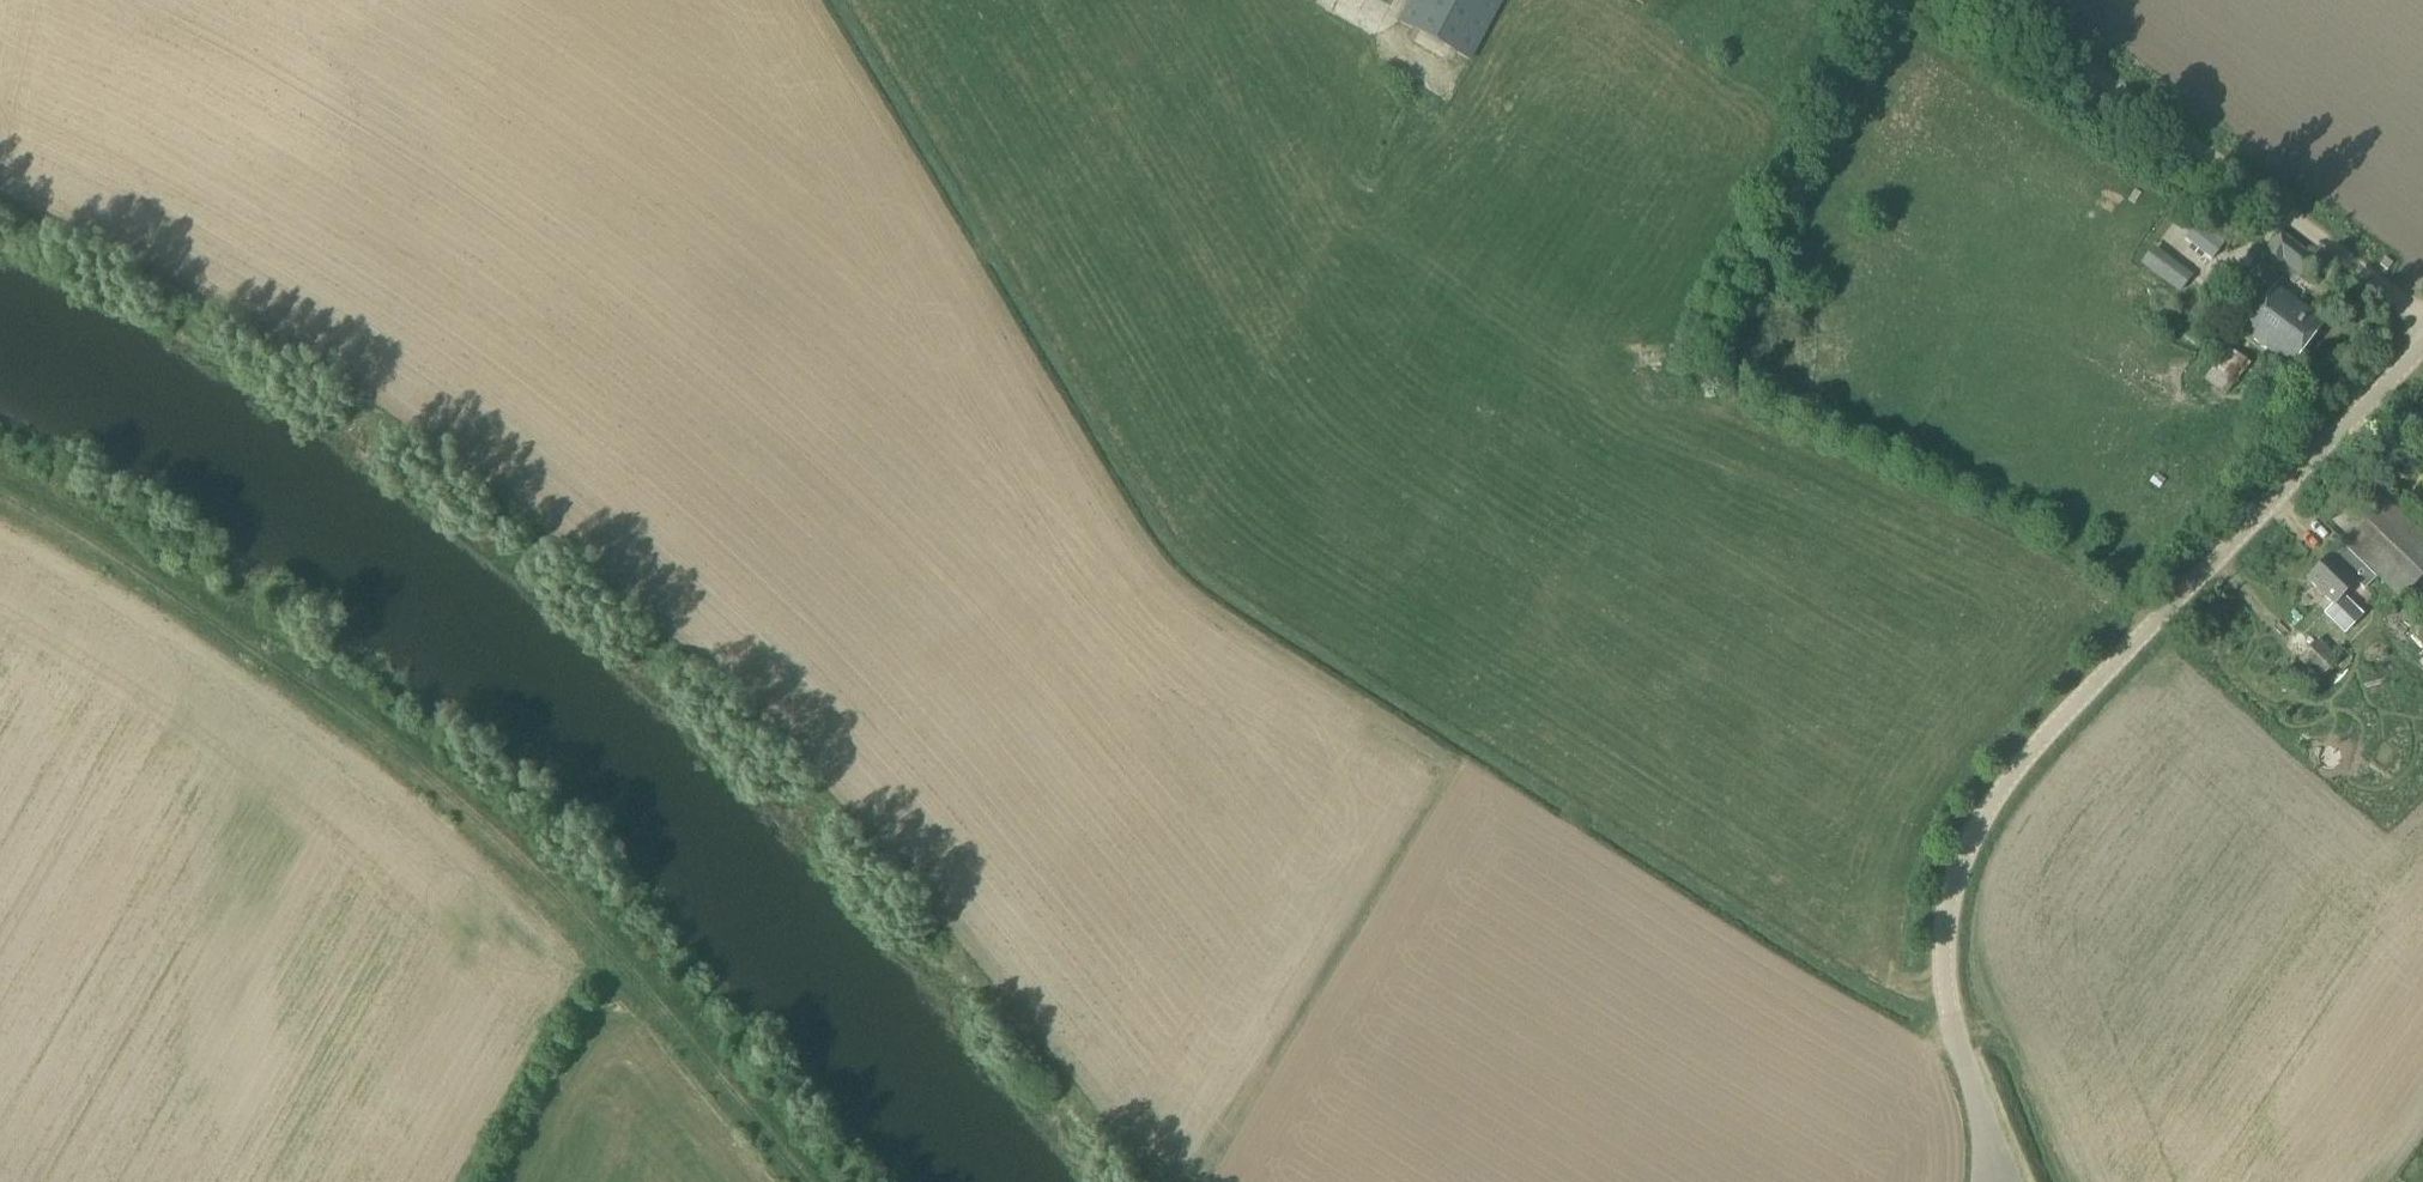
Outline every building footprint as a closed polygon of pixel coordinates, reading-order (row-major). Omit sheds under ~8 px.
[(1505,0),(1410,0),(1397,23),(1471,62),(1505,0)] [(2186,232),(2170,253),(2198,273),(2213,252),(2186,232)] [(2283,265),(2302,279),(2316,260),(2298,246),(2283,265)] [(2165,261),(2152,251),(2142,264),(2155,274),(2165,261)] [(2167,283),(2179,292),(2189,278),(2178,270),(2167,283)] [(2289,368),(2323,323),(2275,287),(2241,332),(2289,368)] [(2191,315),(2201,324),(2213,312),(2202,302),(2191,315)] [(2226,396),(2250,365),(2227,347),(2204,379),(2226,396)] [(2422,577),(2422,536),(2386,499),(2343,544),(2400,601),(2422,577)] [(2374,578),(2343,548),(2332,560),(2328,557),(2306,580),(2330,602),(2321,611),(2344,633),(2361,615),(2343,597),(2356,583),(2357,582),(2364,589),(2374,578)] [(2342,661),(2318,638),(2299,656),(2323,680),(2342,661)]
